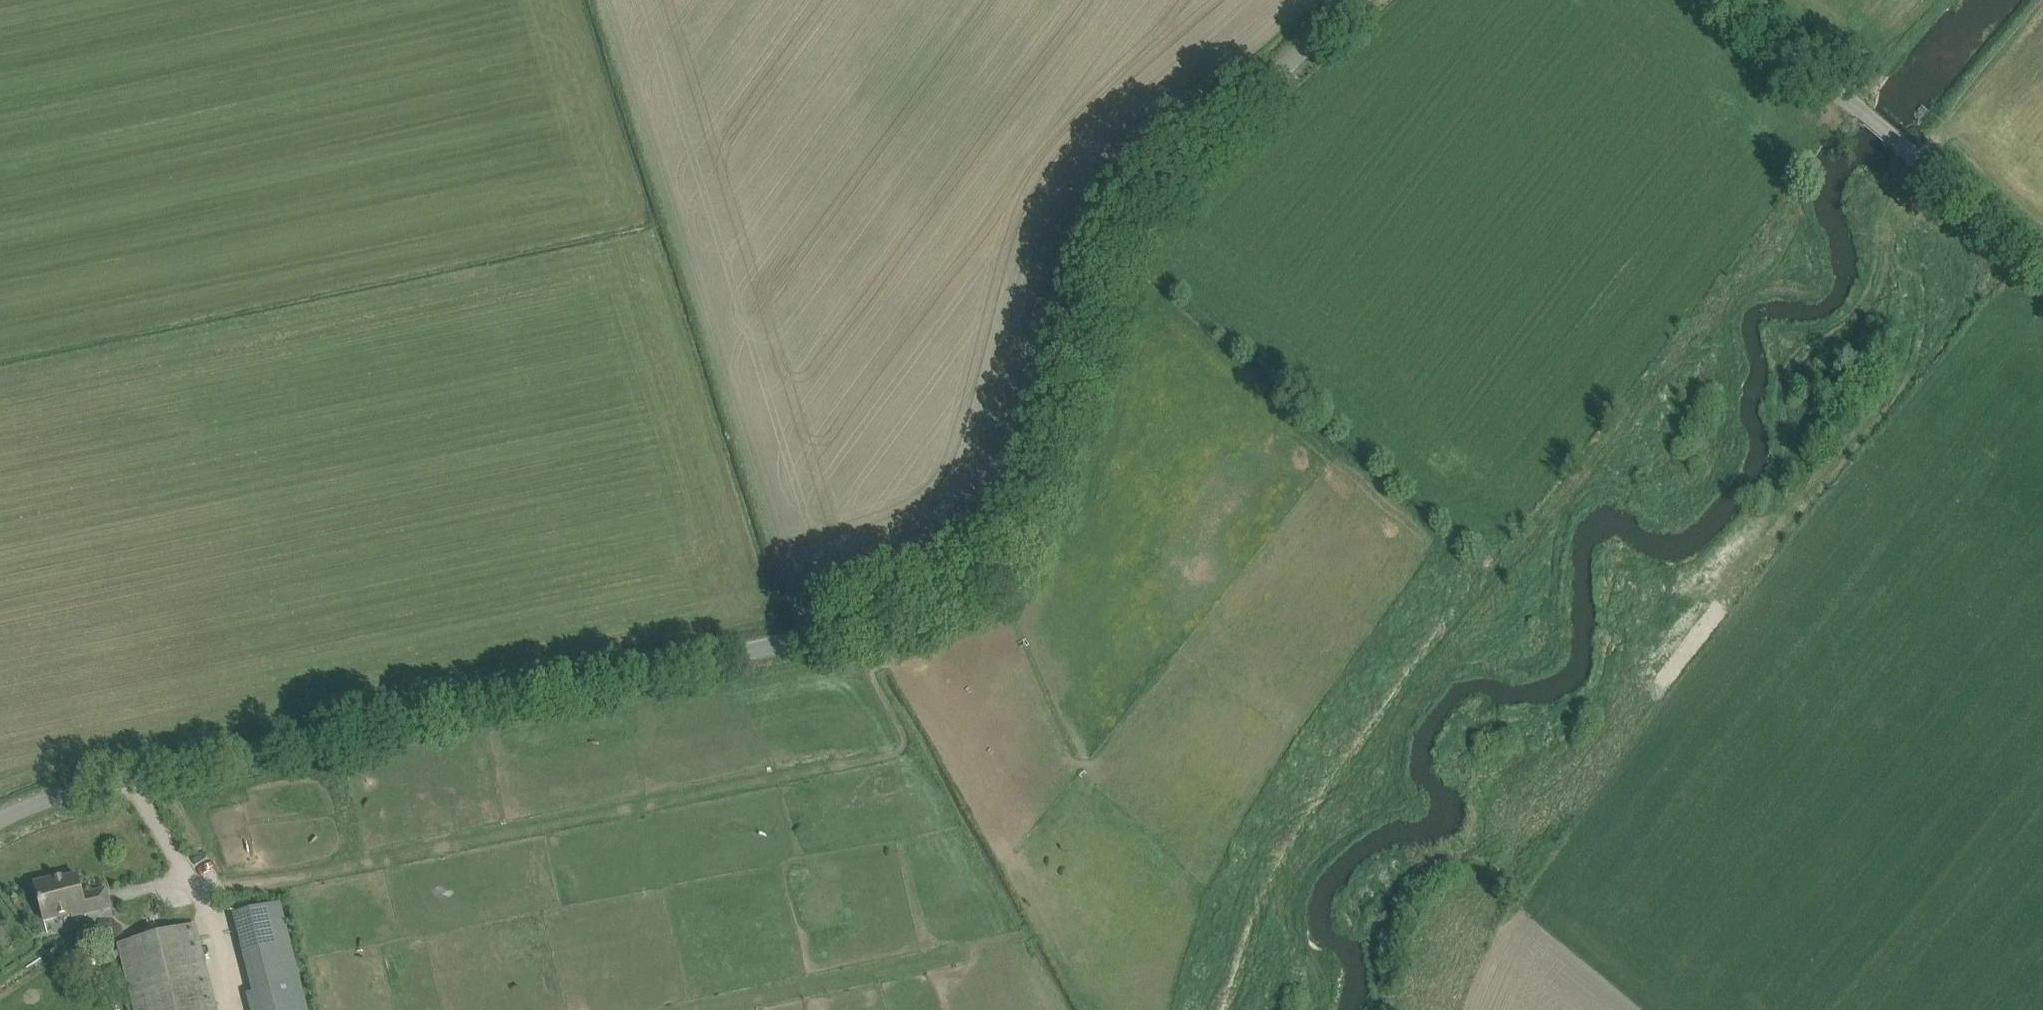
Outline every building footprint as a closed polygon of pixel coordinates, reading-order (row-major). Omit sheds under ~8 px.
[(72,916),(109,907),(105,890),(83,895),(78,876),(56,882),(55,879),(34,884),(43,921),(72,914),(72,916)] [(233,914),(238,933),(253,992),(246,994),(250,1009),(307,1009),(285,922),(280,902),(233,914)] [(199,943),(194,924),(118,943),(135,1009),(216,1009),(199,943)]
